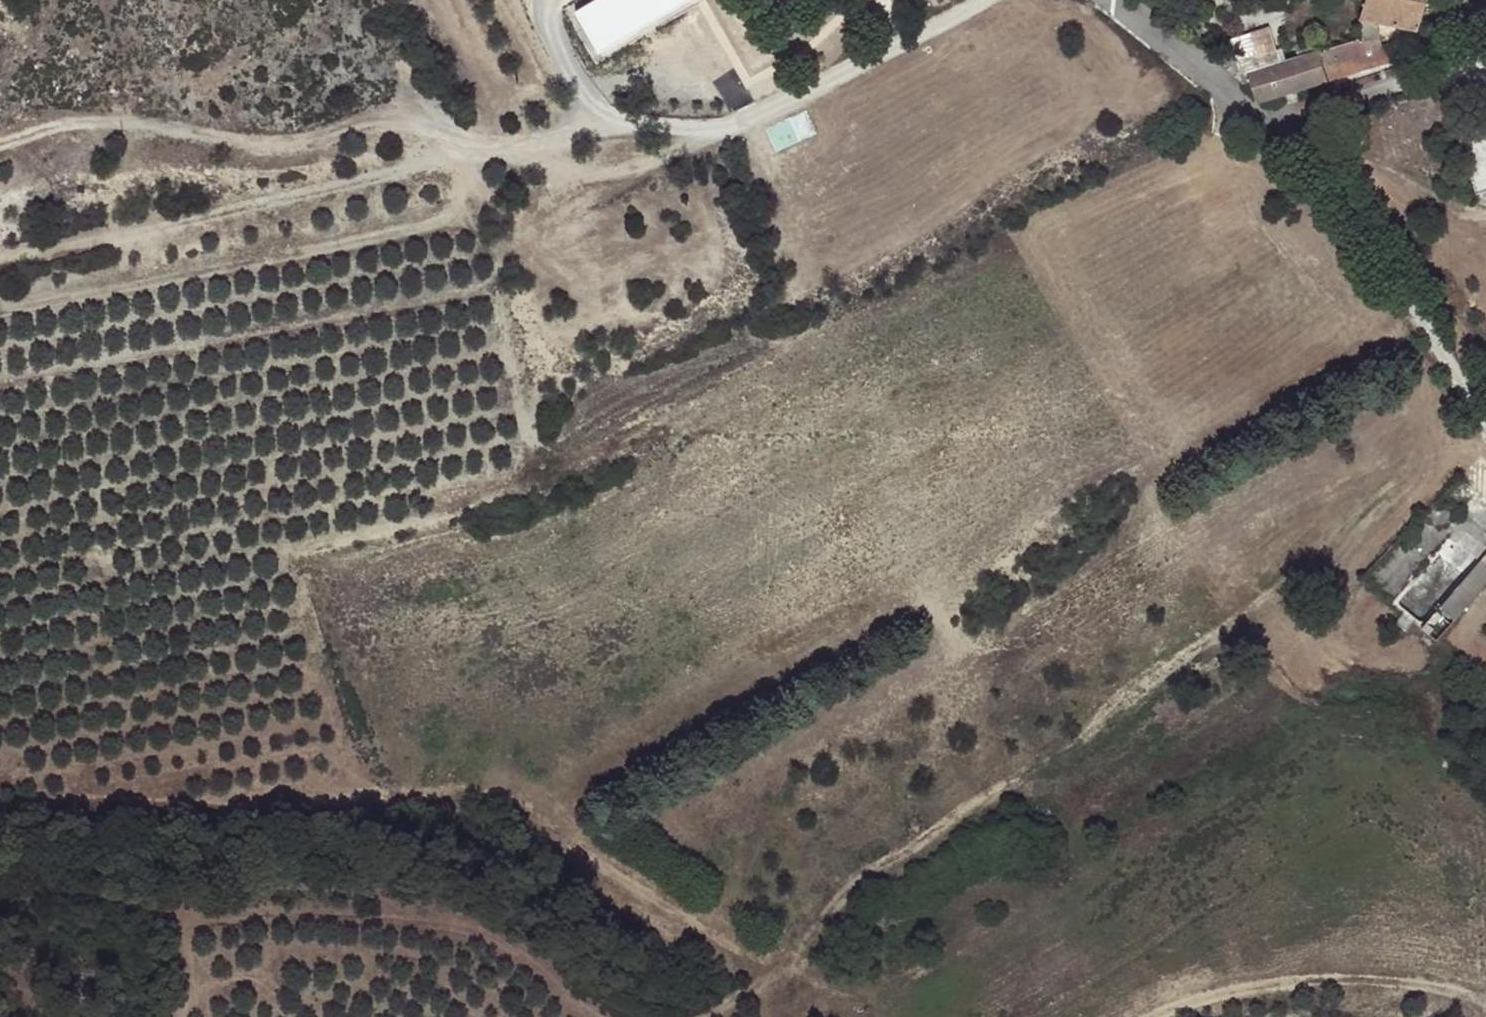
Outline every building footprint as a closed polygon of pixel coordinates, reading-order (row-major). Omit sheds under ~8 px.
[(638,16),(630,0),(579,0),(576,2),(596,39),(638,16)] [(638,16),(665,0),(630,0),(638,16)] [(1369,16),(1398,24),(1420,29),(1431,0),(1373,0),(1369,16)] [(1398,24),(1369,16),(1363,37),(1365,37),(1369,48),(1395,41),(1398,24)] [(1397,40),(1395,41),(1369,48),(1365,37),(1363,37),(1323,50),(1317,32),(1297,38),(1299,46),(1279,52),(1283,62),(1264,69),(1256,43),(1234,49),(1246,92),(1254,90),(1258,101),(1404,57),(1397,40)] [(1464,134),(1478,196),(1485,194),(1485,129),(1464,134)] [(1472,571),(1485,584),(1485,553),(1472,571)]
